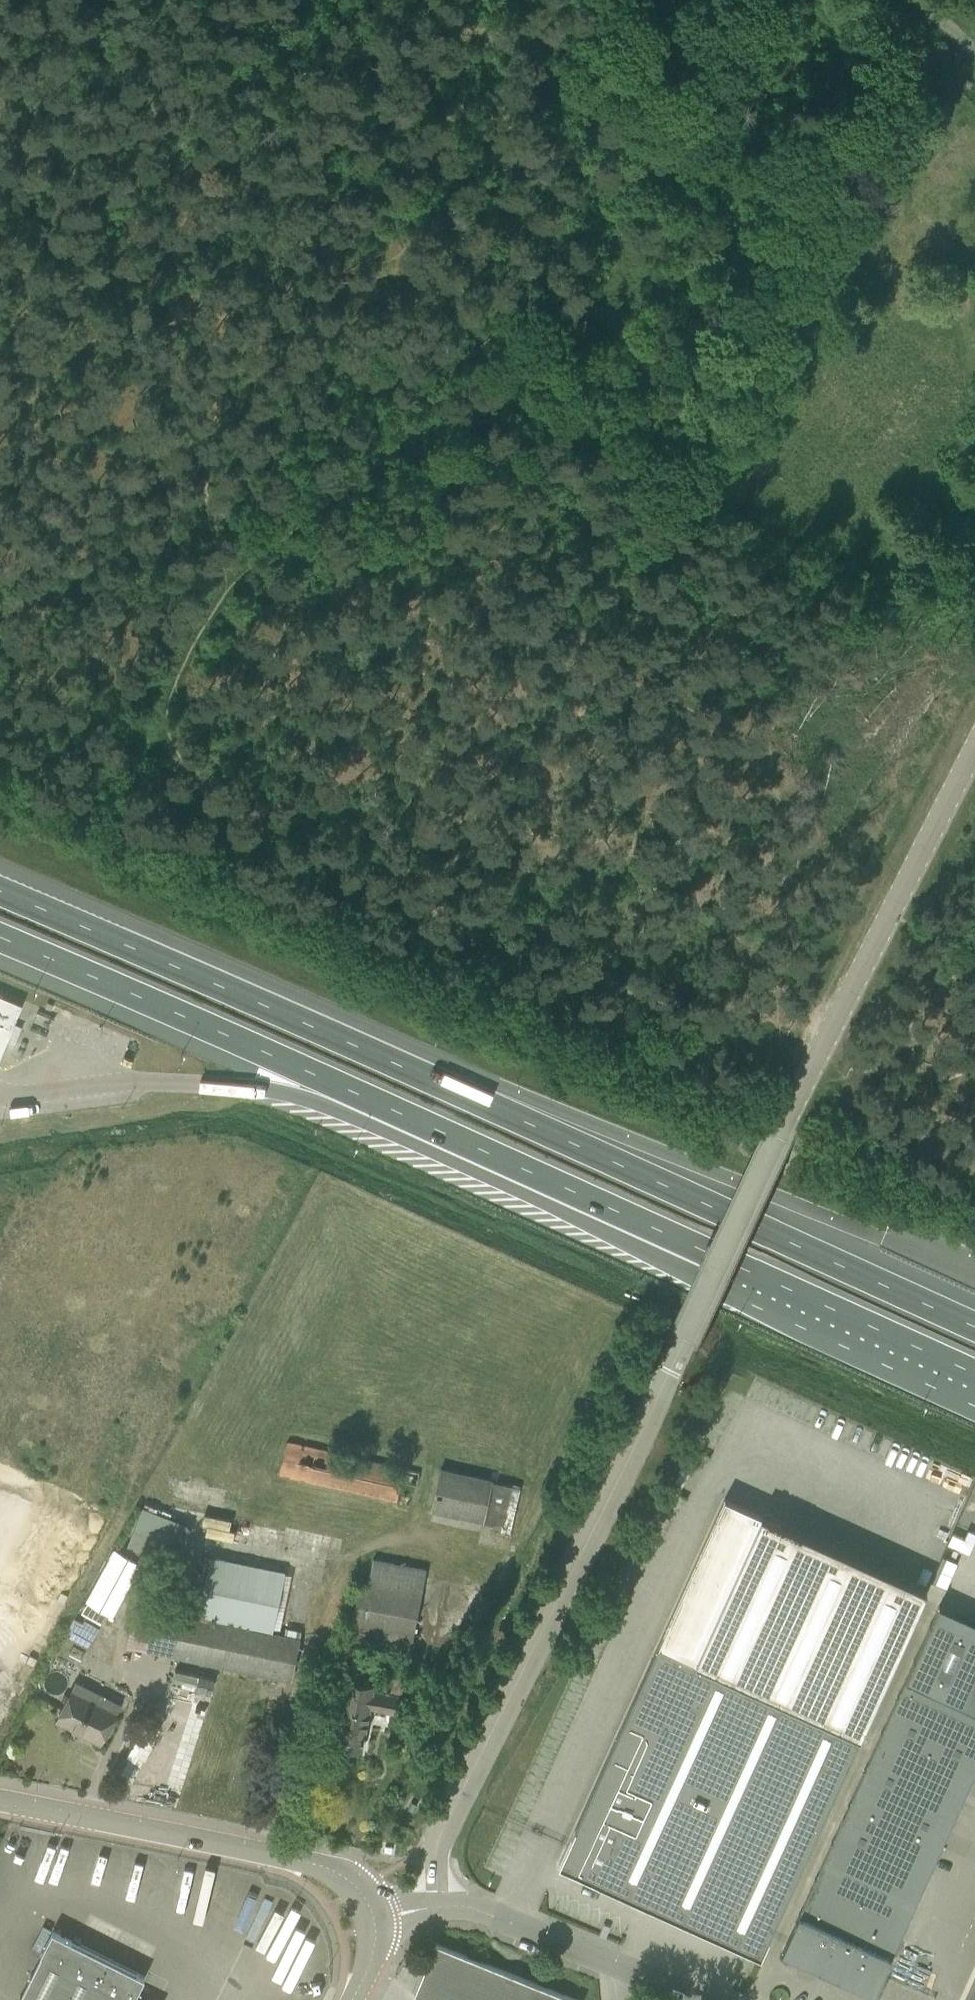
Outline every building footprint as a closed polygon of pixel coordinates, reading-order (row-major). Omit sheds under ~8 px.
[(22,1004),(0,994),(0,1057),(22,1004)] [(419,1470),(287,1441),(279,1475),(397,1500),(400,1482),(416,1486),(419,1470)] [(440,1469),(431,1511),(502,1526),(511,1486),(493,1481),(486,1480),(440,1469)] [(723,1498),(659,1645),(759,1692),(860,1738),(926,1589),(772,1520),(757,1514),(723,1498)] [(126,1542),(171,1559),(185,1521),(139,1505),(126,1542)] [(214,1510),(207,1529),(233,1538),(240,1519),(214,1510)] [(147,1649),(291,1679),(302,1631),(286,1628),(284,1635),(272,1632),(285,1572),(210,1556),(197,1617),(156,1608),(147,1649)] [(425,1569),(373,1559),(369,1583),(360,1582),(348,1641),(409,1653),(425,1569)] [(128,1644),(147,1649),(156,1608),(136,1604),(128,1644)] [(782,1953),(805,1963),(816,1968),(828,1974),(875,1995),(974,1777),(974,1621),(939,1605),(782,1953)] [(75,1617),(66,1634),(89,1646),(102,1622),(86,1613),(82,1621),(75,1617)] [(660,1911),(759,1692),(659,1645),(559,1865),(660,1911)] [(199,1694),(203,1673),(184,1669),(180,1690),(199,1694)] [(401,1695),(405,1678),(376,1673),(374,1684),(345,1678),(342,1697),(340,1705),(332,1703),(329,1721),(337,1722),(332,1745),(361,1750),(370,1708),(401,1714),(405,1695),(401,1695)] [(57,1720),(101,1742),(116,1713),(106,1708),(110,1700),(76,1682),(57,1720)] [(759,1692),(660,1911),(761,1957),(860,1738),(759,1692)] [(418,1755),(424,1745),(414,1739),(408,1749),(418,1755)] [(134,1998),(145,1977),(53,1930),(18,1999),(138,1999),(134,1998)] [(415,1993),(424,1999),(578,1999),(435,1942),(415,1993)] [(965,1999),(974,1999),(974,1977),(965,1999)]
